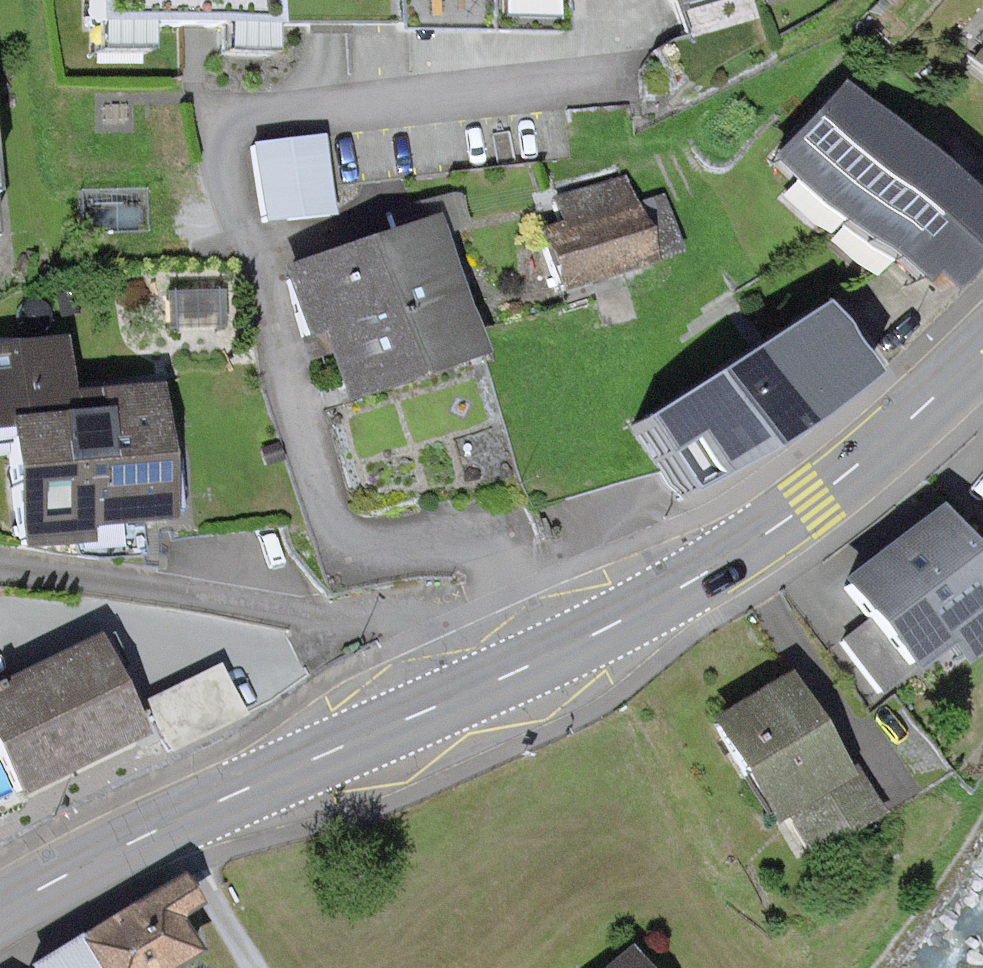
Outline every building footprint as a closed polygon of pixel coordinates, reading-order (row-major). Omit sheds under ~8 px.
[(90,55),(144,55),(144,25),(195,25),(219,24),(219,55),(272,55),(272,0),(90,0),(90,55)] [(972,59),(982,68),(982,45),(972,59)] [(832,90),(780,146),(937,294),(982,246),(982,232),(832,90)] [(322,138),(253,145),(262,219),(330,212),(322,138)] [(540,234),(555,287),(617,269),(673,253),(657,200),(627,209),(619,180),(555,199),(563,227),(540,234)] [(462,355),(414,204),(387,212),(396,239),(285,274),(305,336),(334,327),(353,389),(462,355)] [(773,447),(859,385),(820,324),(811,311),(633,424),(681,499),(773,447)] [(59,413),(52,346),(0,351),(0,425),(7,424),(59,420),(59,413)] [(73,524),(160,516),(149,393),(81,399),(82,411),(59,413),(59,420),(7,424),(18,545),(74,540),(73,524)] [(930,523),(874,565),(844,588),(869,620),(904,665),(938,639),(954,659),(982,636),(982,592),(930,523)] [(908,670),(904,665),(869,620),(841,642),(880,692),(908,670)] [(0,690),(0,755),(18,792),(134,735),(90,645),(0,690)] [(836,777),(781,687),(716,727),(771,817),(786,807),(797,824),(812,815),(802,798),(836,777)] [(850,768),(836,777),(802,798),(812,815),(828,841),(877,811),(850,768)] [(73,943),(88,967),(162,967),(186,954),(164,918),(187,904),(175,883),(73,943)] [(73,943),(32,967),(88,967),(73,943)]
